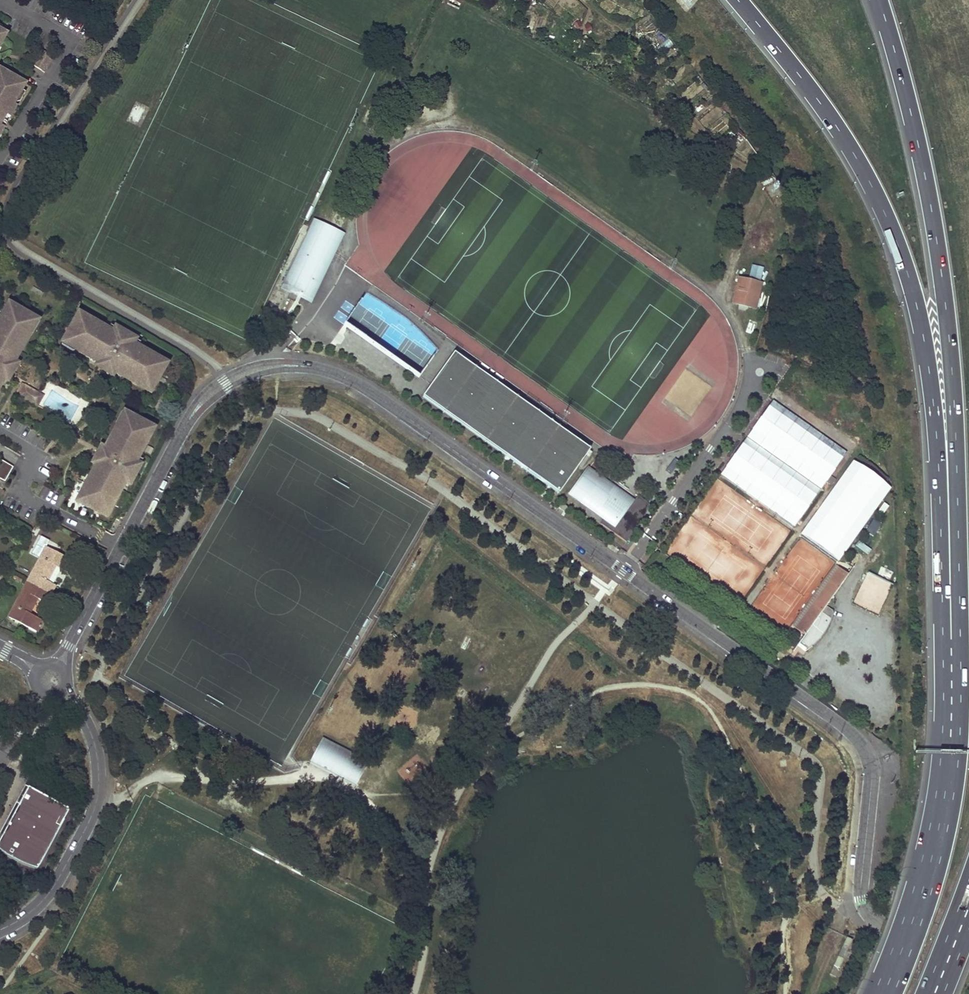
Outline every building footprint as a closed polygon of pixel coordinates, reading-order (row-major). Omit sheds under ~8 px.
[(44,72),(51,61),(52,58),(40,50),(38,53),(32,65),(41,71),(44,72)] [(3,131),(4,132),(11,119),(10,118),(16,108),(14,106),(17,101),(20,102),(25,94),(20,91),(24,85),(0,72),(0,136),(3,131)] [(161,102),(157,100),(144,127),(148,130),(161,102)] [(327,264),(341,235),(314,222),(300,251),(303,253),(301,256),(298,255),(289,275),(287,281),(287,287),(288,292),(298,296),(299,295),(308,299),(324,267),(321,266),(322,262),(327,264)] [(311,304),(343,236),(341,235),(327,264),(322,262),(321,266),(324,267),(308,299),(299,295),(298,296),(288,292),(287,287),(287,281),(289,275),(282,291),(311,304)] [(748,277),(760,280),(764,268),(751,265),(748,277)] [(738,277),(732,302),(754,308),(761,283),(738,277)] [(48,293),(38,287),(36,291),(46,297),(48,293)] [(30,332),(33,334),(41,322),(32,316),(18,307),(8,301),(1,313),(5,315),(4,317),(2,316),(0,320),(0,386),(4,379),(8,380),(19,363),(15,361),(31,335),(29,334),(30,332)] [(152,393),(156,386),(159,381),(169,386),(172,382),(162,376),(165,371),(169,364),(163,360),(162,362),(154,358),(155,356),(140,347),(142,343),(133,338),(132,340),(120,333),(121,331),(112,326),(110,329),(95,321),(94,323),(87,319),(88,317),(82,313),(77,321),(68,335),(63,344),(76,351),(79,347),(81,348),(79,351),(99,363),(98,366),(115,376),(117,373),(138,385),(140,383),(147,387),(146,390),(152,393)] [(589,449),(453,353),(422,396),(558,494),(589,449)] [(39,394),(23,384),(17,394),(37,406),(40,401),(43,396),(39,394)] [(846,453),(773,400),(720,474),(794,526),(846,453)] [(82,497),(80,496),(76,502),(84,506),(99,515),(106,518),(110,512),(108,511),(113,503),(115,504),(122,490),(126,492),(131,484),(128,483),(136,468),(139,470),(143,462),(138,460),(147,444),(145,442),(150,434),(152,435),(155,429),(148,425),(133,417),(123,411),(116,424),(120,427),(119,429),(117,428),(106,448),(102,446),(92,464),(96,466),(84,488),(86,489),(82,497)] [(0,460),(0,479),(4,481),(13,467),(0,460)] [(801,538),(840,563),(890,487),(850,461),(801,538)] [(587,470),(570,494),(604,518),(600,523),(626,542),(637,527),(639,524),(643,519),(644,516),(645,514),(646,512),(647,509),(647,507),(647,503),(637,495),(633,502),(630,506),(615,495),(618,491),(587,470)] [(630,506),(633,502),(618,491),(615,495),(630,506)] [(578,506),(567,498),(562,505),(573,513),(578,506)] [(865,531),(873,535),(881,523),(873,518),(865,531)] [(71,561),(45,546),(26,581),(47,593),(51,584),(45,581),(52,566),(66,573),(71,561)] [(830,622),(831,619),(821,612),(825,606),(848,574),(838,567),(794,628),(804,635),(798,643),(807,649),(810,647),(813,645),(817,641),(819,639),(822,636),(824,633),(826,629),(828,625),(830,622)] [(878,614),(892,584),(868,573),(854,602),(878,614)] [(36,598),(42,601),(47,593),(26,581),(7,617),(33,632),(39,620),(27,613),(36,598)] [(821,612),(831,619),(832,616),(832,614),(833,612),(825,606),(821,612)] [(312,760),(355,782),(365,762),(322,740),(312,760)] [(69,809),(24,786),(6,821),(8,822),(1,837),(0,836),(0,851),(7,856),(13,859),(17,862),(22,864),(29,867),(37,869),(69,809)] [(0,831),(0,836),(1,837),(8,822),(6,821),(0,831)] [(844,957),(852,938),(846,935),(838,954),(844,957)] [(844,957),(838,954),(829,973),(835,976),(844,957)]
